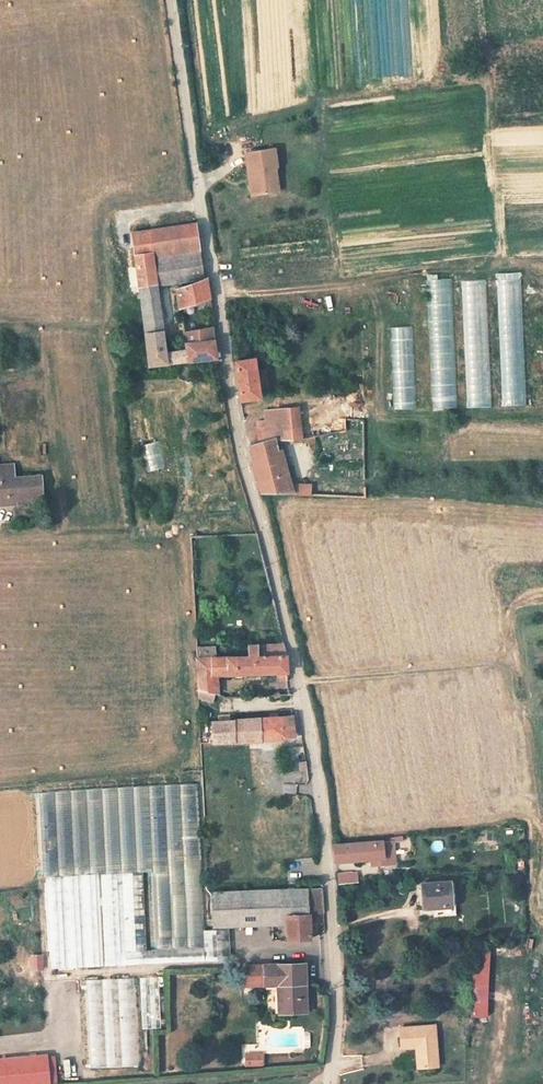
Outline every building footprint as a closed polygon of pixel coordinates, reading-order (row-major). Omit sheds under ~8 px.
[(278,166),(274,149),(244,154),(252,197),(270,194),(268,179),(276,177),(274,167),(278,166)] [(279,192),(276,177),(268,179),(270,194),(279,192)] [(197,246),(195,235),(193,224),(132,232),(139,281),(159,277),(156,253),(198,254),(197,246)] [(201,270),(198,254),(156,253),(159,277),(201,270)] [(201,270),(159,277),(160,284),(203,281),(202,276),(201,270)] [(160,284),(159,277),(139,281),(144,314),(162,312),(160,284)] [(426,278),(430,410),(455,409),(451,277),(426,278)] [(526,405),(520,277),(494,278),(500,406),(526,405)] [(486,279),(460,280),(464,407),(491,406),(486,279)] [(210,301),(207,281),(203,282),(178,288),(181,309),(210,301)] [(167,349),(162,312),(144,314),(151,366),(189,366),(187,349),(167,349)] [(412,325),(388,326),(392,409),(416,408),(412,325)] [(218,358),(214,332),(185,334),(189,366),(219,366),(218,358)] [(260,401),(255,363),(236,366),(239,388),(242,405),(260,401)] [(303,444),(300,409),(268,412),(270,436),(260,440),(262,447),(273,444),(273,445),(303,444)] [(320,453),(320,443),(309,443),(310,453),(320,453)] [(294,495),(285,455),(277,456),(273,445),(273,444),(262,447),(249,450),(255,469),(264,497),(268,497),(294,495)] [(39,482),(13,484),(11,472),(0,473),(0,509),(41,504),(39,482)] [(364,501),(364,490),(295,487),(294,498),(364,501)] [(289,681),(284,641),(252,643),(252,653),(217,653),(216,645),(199,646),(199,687),(201,688),(220,695),(219,675),(242,675),(243,679),(265,679),(265,675),(279,675),(280,681),(289,681)] [(294,736),(291,715),(277,716),(260,717),(261,738),(294,736)] [(261,738),(260,717),(232,718),(232,740),(261,738)] [(232,740),(232,718),(224,718),(210,719),(211,740),(232,740)] [(195,783),(37,790),(45,968),(228,960),(227,928),(201,929),(195,783)] [(395,859),(394,841),(383,842),(384,859),(395,859)] [(384,859),(383,842),(335,846),(336,863),(384,859)] [(338,873),(339,883),(358,883),(358,872),(338,873)] [(449,907),(446,882),(419,885),(421,910),(449,907)] [(325,910),(322,885),(309,886),(310,912),(325,910)] [(310,912),(309,886),(233,890),(234,912),(234,926),(283,924),(283,914),(287,913),(310,912)] [(234,912),(233,890),(211,891),(212,914),(234,912)] [(234,926),(234,912),(212,914),(213,927),(234,926)] [(312,938),(310,912),(287,913),(288,924),(289,939),(312,938)] [(469,1017),(486,1017),(486,950),(469,951),(469,1017)] [(28,953),(28,970),(42,969),(42,953),(28,953)] [(305,990),(304,957),(283,958),(283,978),(282,991),(305,990)] [(247,979),(283,978),(283,958),(243,958),(243,975),(247,975),(247,979)] [(81,979),(86,1068),(143,1065),(141,1028),(158,1028),(155,975),(134,976),(134,977),(81,979)] [(305,1006),(305,990),(282,991),(283,1007),(305,1006)] [(437,1068),(434,1027),(400,1030),(402,1051),(417,1050),(419,1070),(437,1068)] [(262,1053),(244,1053),(244,1064),(262,1063),(262,1053)] [(49,1057),(0,1062),(0,1083),(51,1083),(49,1061),(49,1057)] [(56,1060),(49,1061),(51,1083),(58,1083),(56,1060)]
